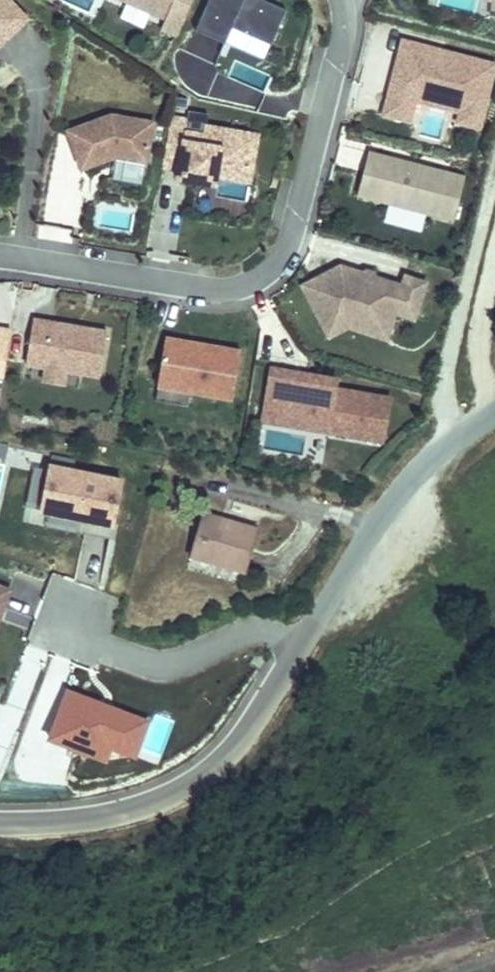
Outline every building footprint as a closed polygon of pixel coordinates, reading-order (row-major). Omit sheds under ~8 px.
[(29,23),(7,0),(0,0),(0,48),(29,23)] [(57,1),(92,19),(101,0),(58,0),(57,1)] [(164,16),(159,27),(178,35),(193,0),(125,0),(164,16)] [(223,45),(230,31),(268,49),(286,10),(265,0),(208,0),(194,32),(223,45)] [(381,112),(413,120),(419,101),(457,111),(455,120),(486,128),(494,87),(494,58),(402,35),(381,112)] [(150,162),(156,117),(111,109),(65,125),(83,169),(118,156),(150,162)] [(191,114),(173,111),(168,131),(183,133),(174,177),(219,185),(220,177),(251,182),(261,130),(206,121),(205,129),(188,126),(191,114)] [(466,172),(370,148),(356,196),(455,220),(466,172)] [(341,260),(299,281),(330,336),(347,325),(390,338),(399,311),(420,317),(431,278),(403,270),(401,277),(341,260)] [(109,325),(34,314),(25,363),(43,365),(41,380),(68,384),(70,371),(102,376),(109,325)] [(13,325),(0,323),(0,374),(6,375),(13,325)] [(242,344),(166,331),(155,397),(188,403),(190,389),(235,397),(242,344)] [(340,380),(267,367),(257,429),(382,449),(391,397),(337,388),(340,380)] [(122,480),(46,463),(33,516),(111,531),(122,480)] [(204,514),(189,562),(244,578),(259,529),(204,514)] [(0,585),(0,629),(15,590),(0,585)] [(148,723),(63,690),(46,745),(102,766),(110,754),(132,760),(148,723)]
